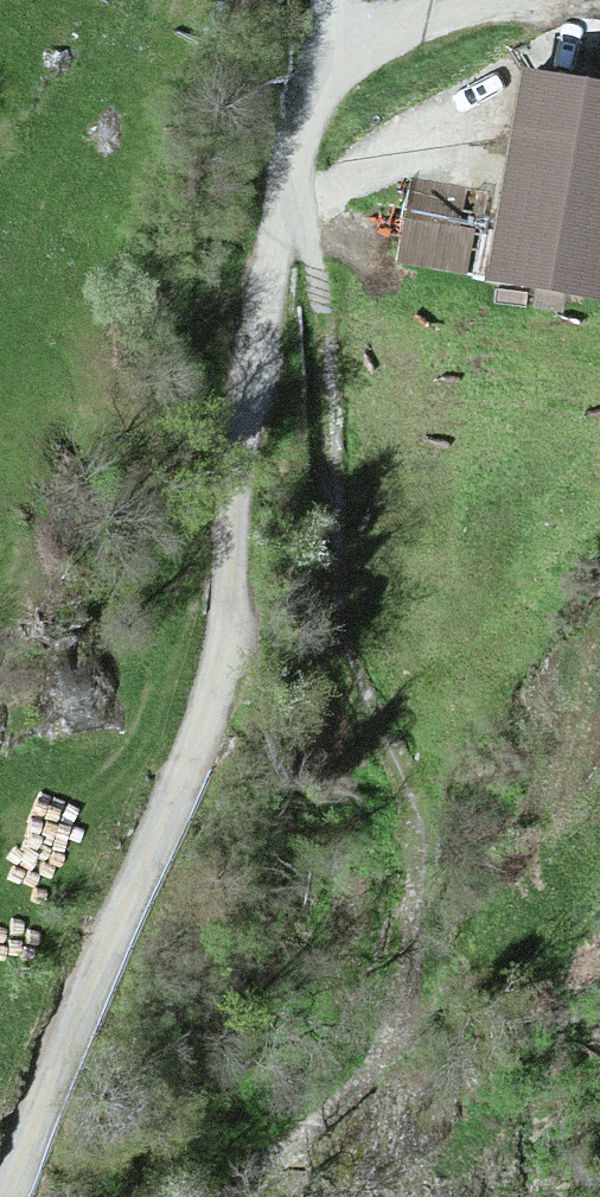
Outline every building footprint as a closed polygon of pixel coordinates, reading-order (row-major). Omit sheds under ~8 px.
[(520,89),(482,302),(599,323),(599,103),(520,89)] [(413,216),(409,265),(470,270),(474,221),(413,216)]
